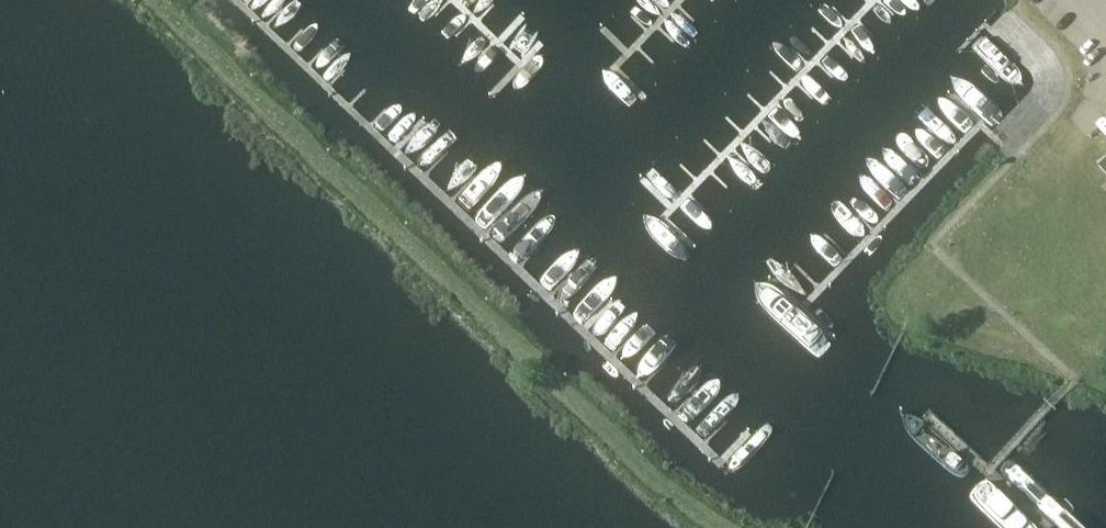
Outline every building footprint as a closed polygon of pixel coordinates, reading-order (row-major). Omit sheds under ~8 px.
[(578,15),(672,107),(712,66),(645,0),(592,0),(578,15)] [(712,66),(753,24),(728,0),(645,0),(712,66)] [(753,24),(776,0),(728,0),(753,24)] [(753,24),(847,117),(887,75),(811,0),(776,0),(753,24)] [(887,75),(928,34),(893,0),(811,0),(887,75)] [(928,34),(961,0),(893,0),(928,34)] [(753,24),(712,66),(806,158),(847,117),(753,24)] [(712,66),(672,107),(766,199),(806,158),(712,66)]
